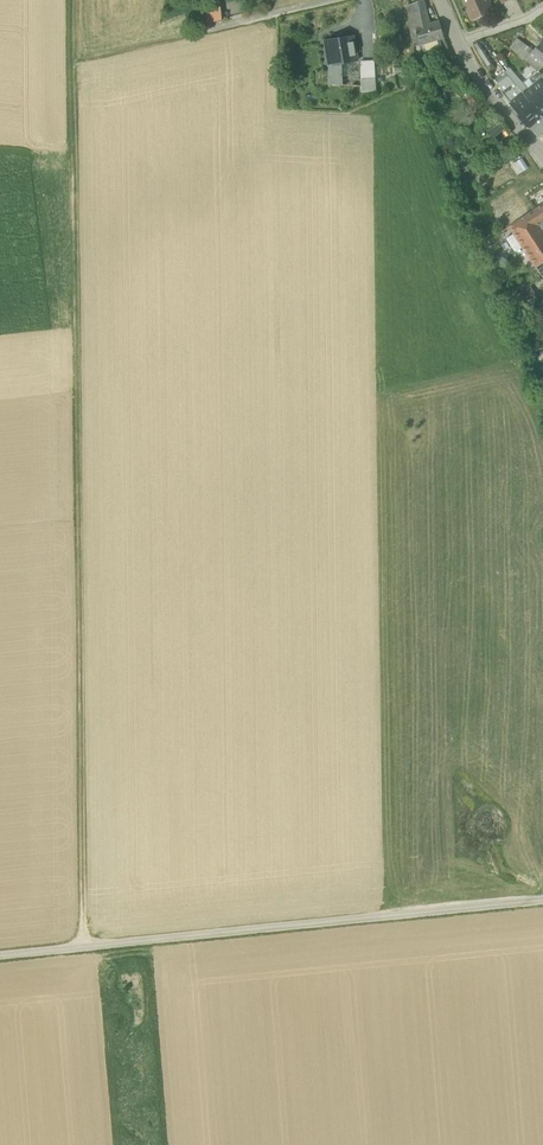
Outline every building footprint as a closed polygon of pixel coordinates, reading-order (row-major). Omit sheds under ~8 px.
[(409,5),(414,46),(419,45),(414,29),(429,24),(425,7),(423,0),(409,5)] [(473,20),(484,16),(483,13),(487,11),(486,7),(490,5),(487,0),(464,0),(473,20)] [(205,5),(207,24),(221,21),(219,4),(205,5)] [(414,29),(419,45),(421,44),(440,39),(444,38),(439,21),(429,24),(414,29)] [(323,41),(328,66),(339,65),(357,62),(352,36),(323,41)] [(440,39),(421,44),(423,52),(442,46),(440,39)] [(510,48),(523,58),(531,49),(517,39),(510,48)] [(492,64),(479,42),(474,45),(486,67),(492,64)] [(542,42),(534,51),(526,60),(539,71),(542,66),(542,42)] [(523,58),(526,60),(534,51),(531,49),(523,58)] [(361,61),(362,79),(375,79),(374,60),(361,61)] [(492,64),(486,67),(490,73),(493,71),(496,68),(493,63),(492,64)] [(339,65),(328,66),(328,85),(340,85),(340,77),(341,77),(341,73),(339,73),(339,65)] [(501,65),(496,68),(493,71),(497,77),(505,72),(506,72),(501,65)] [(510,77),(515,73),(510,68),(506,72),(505,72),(508,76),(510,77)] [(516,86),(517,87),(522,82),(515,73),(510,77),(513,83),(516,87),(516,86)] [(534,74),(523,83),(529,90),(540,81),(537,79),(534,74)] [(510,77),(508,76),(498,83),(503,91),(511,85),(513,83),(510,77)] [(375,79),(362,79),(361,79),(362,92),(376,91),(376,79),(375,79)] [(524,94),(533,105),(542,115),(542,84),(540,81),(529,90),(524,94)] [(523,83),(522,82),(517,87),(523,94),(524,95),(524,94),(529,90),(523,83)] [(513,83),(511,85),(516,91),(506,98),(511,104),(523,94),(517,87),(516,86),(516,87),(513,83)] [(502,92),(506,98),(516,91),(511,85),(503,91),(502,92)] [(466,97),(472,106),(480,100),(474,92),(466,97)] [(511,104),(521,115),(533,105),(524,94),(524,95),(523,94),(511,104)] [(542,115),(533,105),(521,115),(519,116),(528,127),(529,127),(542,115)] [(539,137),(542,132),(542,116),(542,115),(529,127),(528,127),(539,137)] [(498,122),(488,130),(494,138),(504,130),(498,122)] [(515,145),(510,138),(503,143),(508,150),(515,145)] [(522,158),(512,165),(518,175),(529,168),(522,158)] [(518,240),(540,225),(542,223),(542,204),(510,226),(509,226),(513,232),(518,240)] [(540,225),(518,240),(523,247),(542,276),(542,229),(540,225)] [(516,251),(523,247),(518,240),(513,232),(507,237),(516,251)]
